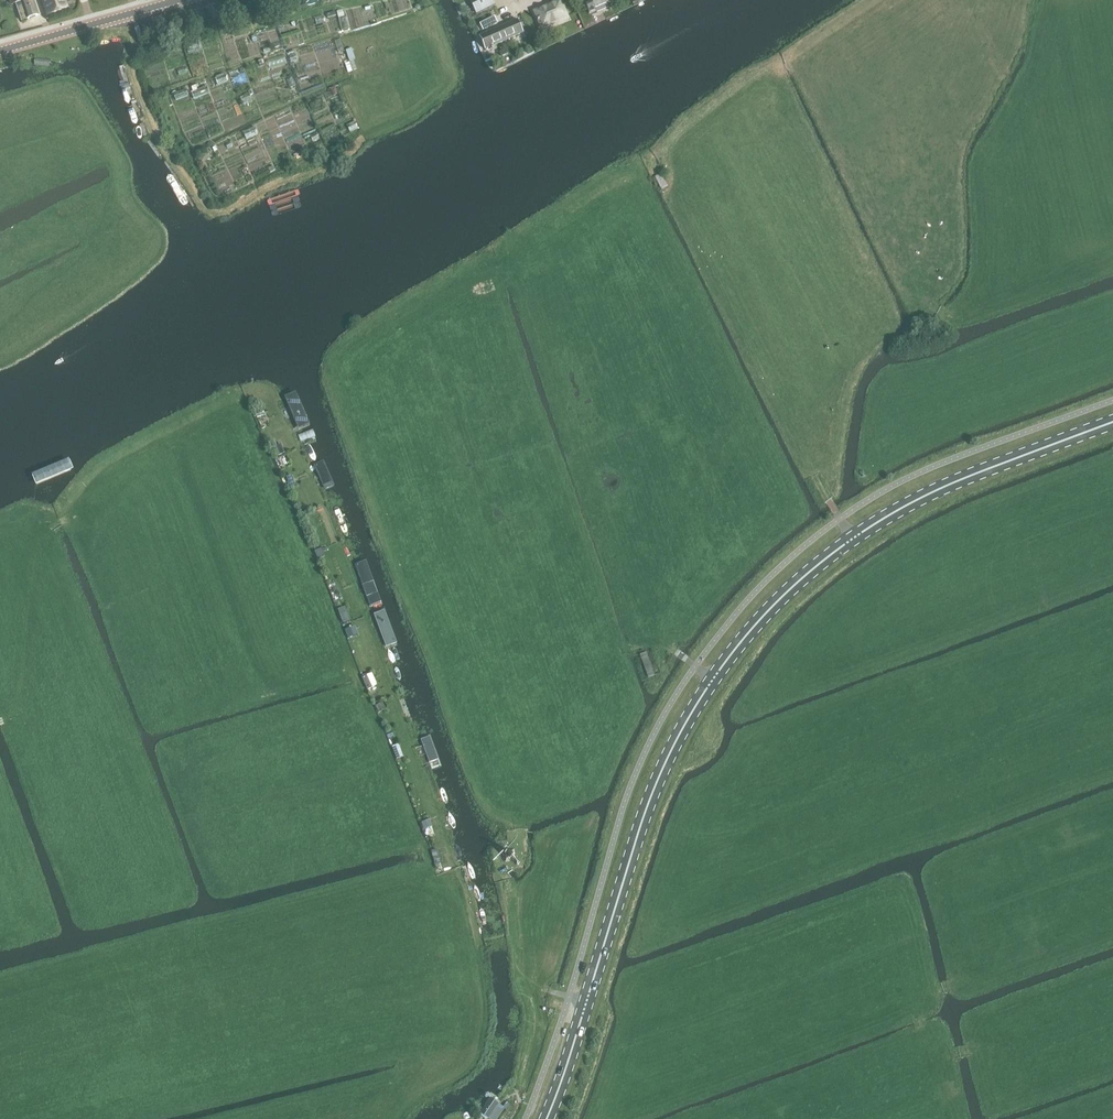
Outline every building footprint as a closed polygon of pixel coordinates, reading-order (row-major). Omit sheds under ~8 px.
[(39,15),(34,0),(11,0),(12,5),(16,4),(21,21),(30,18),(31,19),(36,17),(35,16),(39,15)] [(69,9),(65,0),(42,0),(48,17),(69,9)] [(471,2),(477,14),(494,5),(492,0),(474,0),(471,2)] [(608,3),(607,0),(590,0),(591,3),(586,5),(589,14),(596,11),(595,9),(608,3)] [(567,17),(560,1),(535,12),(539,19),(537,20),(538,21),(539,21),(542,28),(567,17)] [(490,19),(480,24),(483,30),(493,25),(490,19)] [(518,19),(498,28),(504,41),(523,33),(518,19)] [(498,28),(479,36),(485,49),(504,41),(498,28)] [(662,173),(655,176),(661,189),(667,186),(662,173)] [(285,401),(296,425),(306,421),(295,396),(285,401)] [(282,447),(276,450),(278,456),(284,453),(282,447)] [(291,474),(286,476),(289,484),(294,482),(291,474)] [(324,487),(335,516),(346,512),(334,483),(324,487)] [(364,590),(376,586),(360,541),(348,545),(364,590)] [(321,549),(315,552),(318,558),(324,555),(321,549)] [(384,608),(373,612),(389,658),(400,654),(384,608)] [(344,614),(340,615),(343,623),(347,622),(350,621),(347,613),(344,614)] [(350,629),(345,630),(349,638),(352,637),(358,635),(355,626),(350,629)] [(651,648),(641,651),(649,676),(660,673),(651,648)] [(372,673),(363,678),(368,689),(377,685),(372,673)] [(376,706),(380,712),(386,709),(383,702),(376,706)] [(411,720),(422,749),(432,745),(421,716),(411,720)] [(399,744),(392,747),(395,753),(401,750),(399,744)] [(430,820),(422,822),(424,829),(432,826),(430,820)] [(515,860),(514,849),(503,851),(504,863),(515,860)] [(482,1114),(488,1118),(496,1118),(503,1108),(498,1105),(498,1104),(491,1099),(482,1114)]
